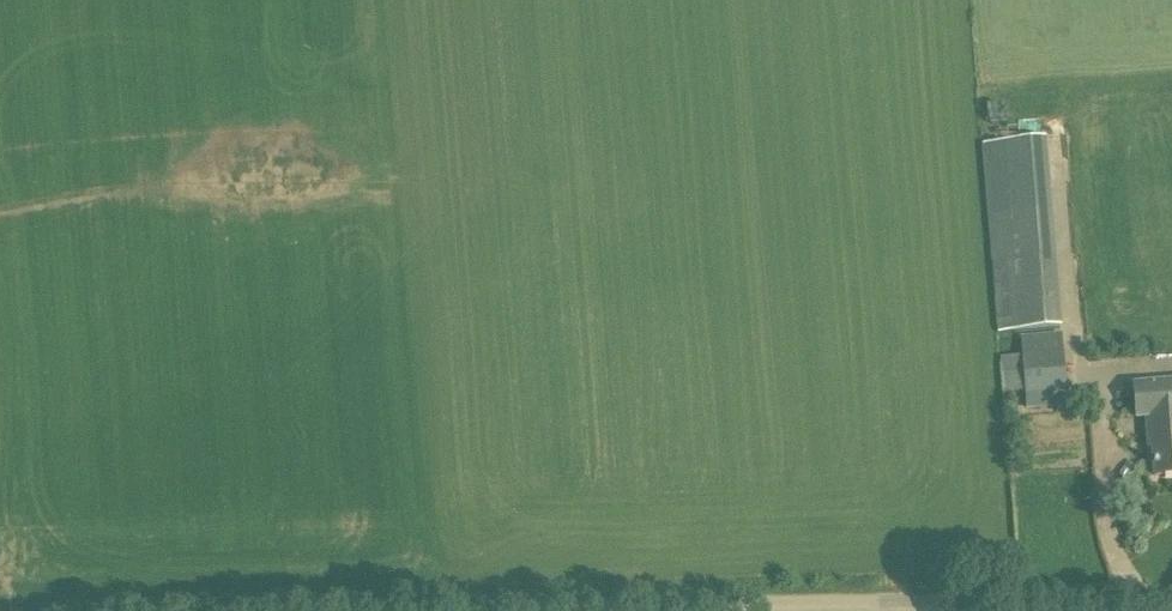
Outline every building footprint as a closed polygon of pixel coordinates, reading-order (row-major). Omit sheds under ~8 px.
[(1039,113),(1017,118),(1019,130),(1041,125),(1039,113)] [(1060,327),(1051,210),(1046,140),(983,145),(988,214),(998,332),(1060,327)] [(1068,406),(1061,333),(1019,337),(1020,355),(1000,357),(1004,401),(1013,400),(1013,393),(1024,392),(1026,410),(1068,406)] [(1134,385),(1137,418),(1147,417),(1150,447),(1153,447),(1156,476),(1171,475),(1171,382),(1134,385)]
